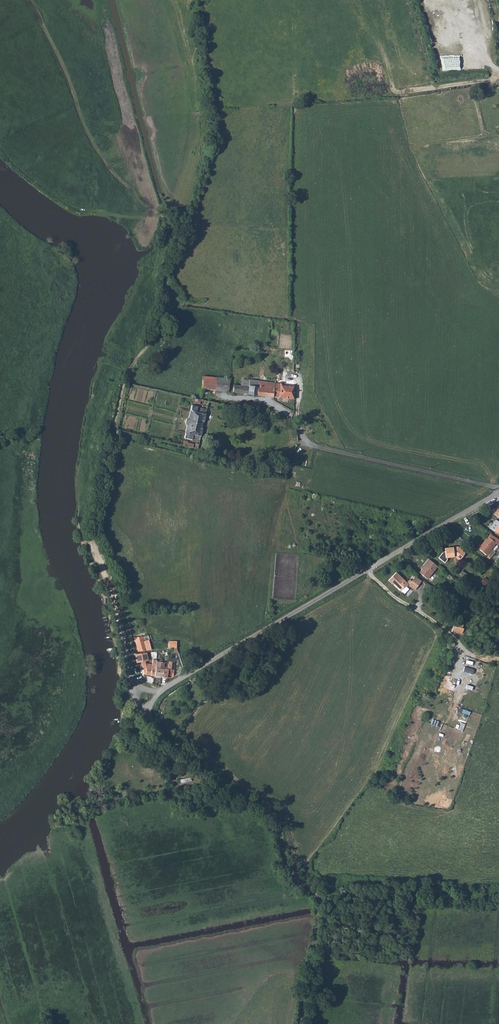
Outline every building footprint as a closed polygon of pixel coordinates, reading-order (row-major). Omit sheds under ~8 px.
[(203,376),(201,389),(228,392),(230,379),(203,376)] [(259,381),(242,379),(241,386),(234,385),(233,392),(257,395),(259,381)] [(259,381),(257,395),(273,397),(275,383),(259,381)] [(275,383),(273,397),(294,399),(294,387),(281,385),(281,384),(275,383)] [(187,426),(184,438),(192,440),(193,437),(194,438),(200,439),(203,429),(201,428),(203,421),(204,422),(207,410),(203,409),(204,408),(200,408),(199,412),(197,412),(198,407),(191,405),(188,417),(186,419),(185,423),(187,426)] [(279,462),(276,474),(283,475),(286,464),(279,462)] [(489,511),(498,517),(498,506),(489,511)] [(479,549),(487,555),(496,543),(498,545),(498,544),(498,539),(491,534),(479,549)] [(458,547),(445,548),(446,551),(444,552),(439,558),(445,562),(447,560),(447,557),(448,557),(457,556),(461,559),(465,555),(465,552),(458,547)] [(427,578),(437,566),(428,559),(422,565),(424,566),(422,569),(419,572),(427,578)] [(396,572),(389,580),(389,581),(392,584),(394,584),(404,594),(408,589),(406,587),(408,585),(415,590),(421,581),(415,576),(411,581),(410,579),(407,582),(396,572)] [(457,593),(448,586),(445,590),(453,597),(457,593)] [(459,627),(457,632),(466,636),(468,631),(459,627)] [(148,636),(143,636),(134,638),(138,652),(151,650),(149,640),(150,640),(148,636)] [(169,652),(171,652),(172,654),(177,654),(178,653),(176,648),(177,641),(169,641),(169,649),(169,650),(169,652)] [(171,678),(173,677),(175,662),(169,662),(168,669),(164,669),(165,663),(157,662),(157,660),(153,659),(152,664),(146,664),(146,663),(148,663),(146,653),(135,654),(136,665),(141,664),(142,667),(144,674),(155,676),(167,678),(171,678)] [(179,762),(182,758),(176,751),(172,754),(179,762)]
